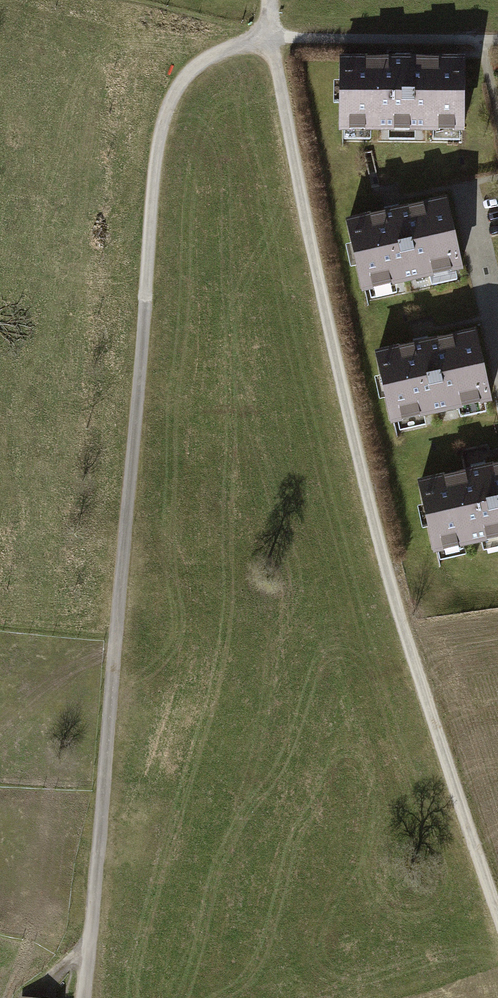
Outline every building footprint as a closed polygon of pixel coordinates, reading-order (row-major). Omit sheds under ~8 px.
[(339,56),(338,126),(462,126),(462,56),(339,56)] [(465,263),(448,191),(344,216),(361,288),(465,263)] [(389,417),(490,395),(474,325),(373,348),(389,417)] [(477,460),(414,475),(433,554),(497,538),(497,455),(477,460)]
